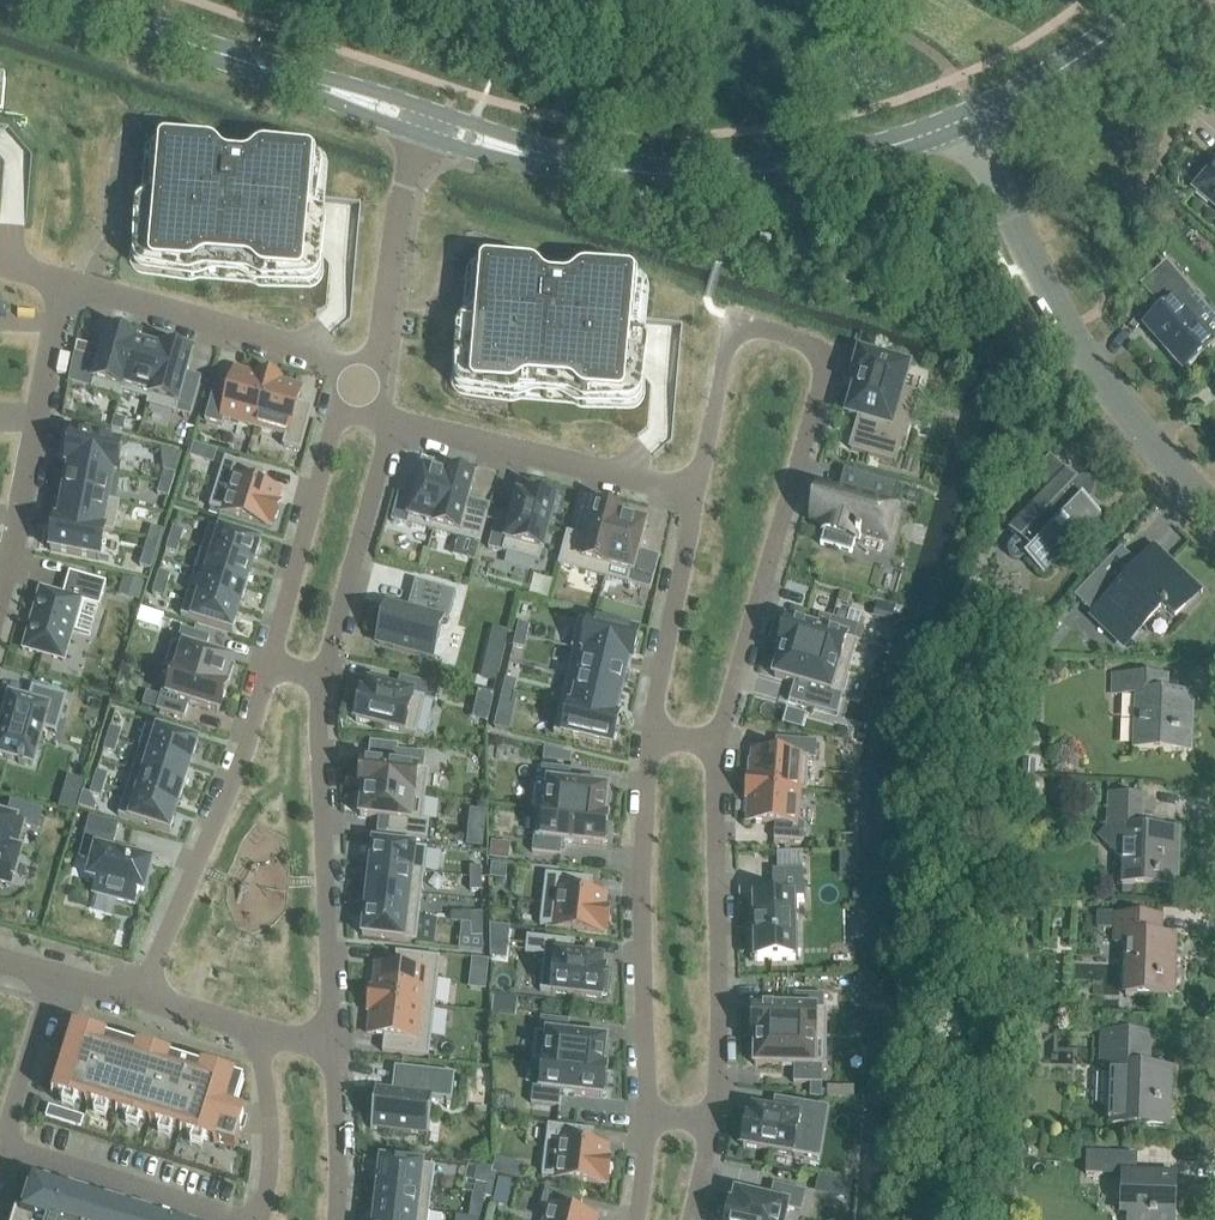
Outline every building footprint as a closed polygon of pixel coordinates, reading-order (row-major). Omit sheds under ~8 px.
[(156,264),(202,269),(215,270),(255,273),(313,278),(316,254),(318,230),(320,200),(321,199),(323,172),(294,169),(258,165),(238,163),(213,161),(148,156),(143,204),(138,263),(156,264)] [(1214,205),(1214,164),(1194,188),(1214,205)] [(1142,323),(1184,370),(1214,343),(1214,319),(1166,264),(1141,286),(1160,308),(1142,323)] [(642,321),(642,320),(644,293),(608,290),(579,287),(534,283),(492,279),(469,277),(468,289),(464,331),(460,384),(489,387),(515,389),(557,393),(594,396),(635,400),(637,375),(637,374),(639,351),(642,321)] [(122,392),(136,343),(136,341),(125,337),(107,332),(99,360),(74,354),(68,382),(91,389),(91,390),(120,398),(122,392)] [(140,344),(136,343),(122,392),(138,397),(148,399),(161,350),(140,344)] [(146,405),(156,408),(176,413),(190,416),(201,378),(187,374),(192,356),(174,351),(167,349),(162,348),(161,350),(148,399),(146,405)] [(908,369),(861,355),(853,381),(858,382),(849,414),(860,417),(857,429),(856,429),(850,449),(896,463),(904,438),(907,438),(920,395),(902,390),(908,369)] [(254,427),(268,378),(260,375),(260,374),(257,373),(256,374),(235,369),(229,392),(214,388),(205,420),(222,425),(223,419),(254,427)] [(300,451),(312,407),(297,403),(301,387),(281,381),(281,380),(278,379),(277,380),(268,378),(254,427),(285,436),(282,446),(300,451)] [(123,431),(126,420),(114,417),(111,428),(123,431)] [(66,465),(69,466),(113,474),(115,475),(121,444),(72,435),(69,454),(67,461),(66,465)] [(220,473),(209,507),(271,527),(273,521),(276,519),(279,511),(277,508),(279,502),(277,501),(280,492),(261,486),(265,471),(225,458),(220,473)] [(108,500),(113,474),(69,466),(68,468),(67,475),(63,492),(108,500)] [(432,531),(448,473),(439,471),(427,468),(426,470),(422,469),(414,497),(399,493),(391,521),(406,525),(407,524),(432,531)] [(175,475),(164,471),(160,482),(171,486),(175,475)] [(1010,531),(1017,538),(1011,544),(1008,549),(1010,556),(1015,561),(1021,560),(1025,558),(1044,576),(1102,515),(1086,500),(1093,494),(1094,490),(1095,486),(1091,481),(1087,478),(1082,479),(1077,481),(1066,471),(1010,531)] [(487,515),(466,509),(474,480),(448,473),(432,531),(459,538),(479,544),(487,515)] [(812,520),(826,524),(820,545),(851,554),(857,533),(887,542),(897,510),(893,509),(893,507),(899,486),(865,476),(858,499),(830,491),(827,502),(826,502),(818,500),(812,520)] [(171,486),(160,482),(157,494),(168,497),(171,486)] [(517,496),(509,524),(495,521),(488,548),(539,562),(555,502),(553,501),(554,497),(532,491),(530,495),(528,495),(527,498),(517,496)] [(120,503),(108,500),(63,492),(60,510),(58,517),(58,520),(105,530),(114,531),(120,503)] [(604,578),(621,514),(596,507),(588,538),(567,532),(558,565),(604,578)] [(639,552),(647,524),(642,523),(643,520),(621,514),(604,578),(650,590),(659,557),(639,552)] [(99,560),(105,530),(58,520),(56,520),(55,524),(54,531),(50,550),(99,560)] [(256,557),(261,542),(209,526),(202,549),(252,565),(255,556),(256,557)] [(145,547),(156,550),(162,531),(151,527),(145,547)] [(180,542),(184,531),(173,527),(169,539),(180,542)] [(177,554),(180,542),(169,539),(166,550),(177,554)] [(156,550),(145,547),(139,566),(150,569),(156,550)] [(1099,574),(1076,598),(1092,613),(1125,645),(1162,606),(1166,610),(1167,609),(1176,617),(1195,597),(1176,578),(1181,573),(1155,548),(1138,565),(1115,589),(1099,574)] [(249,574),(252,565),(202,549),(195,571),(246,587),(250,574),(249,574)] [(166,586),(170,575),(159,571),(156,583),(166,586)] [(242,600),(246,587),(195,571),(188,593),(238,609),(241,600),(242,600)] [(25,651),(25,650),(61,660),(78,601),(99,608),(106,583),(69,573),(63,595),(45,590),(42,590),(42,589),(40,588),(39,591),(23,647),(23,648),(23,647),(22,650),(25,651)] [(138,598),(142,583),(124,578),(120,592),(138,598)] [(377,643),(432,658),(442,620),(448,622),(455,592),(415,581),(407,609),(387,604),(377,643)] [(163,598),(166,586),(156,583),(152,594),(163,598)] [(840,591),(837,602),(847,604),(850,594),(840,591)] [(235,617),(238,609),(188,593),(181,616),(232,632),(237,618),(235,617)] [(849,670),(858,641),(854,640),(858,626),(831,618),(827,632),(786,621),(786,623),(783,623),(778,640),(781,641),(778,649),(781,650),(849,670)] [(578,619),(571,649),(573,649),(629,663),(631,663),(638,633),(578,619)] [(527,637),(530,626),(518,623),(516,635),(527,637)] [(489,644),(505,648),(509,631),(493,627),(489,644)] [(175,672),(227,688),(227,686),(234,666),(231,665),(232,661),(205,652),(210,637),(182,628),(177,644),(172,642),(164,669),(175,672)] [(524,649),(527,637),(516,635),(513,646),(524,649)] [(629,663),(573,649),(567,677),(623,689),(629,663)] [(849,670),(781,650),(779,656),(777,655),(771,673),(774,674),(773,676),(811,687),(806,706),(837,715),(849,670)] [(227,688),(175,672),(168,695),(161,693),(160,696),(156,710),(184,718),(189,703),(219,713),(227,688)] [(1136,750),(1192,752),(1194,695),(1169,694),(1169,678),(1114,676),(1114,693),(1137,694),(1136,750)] [(351,717),(356,718),(355,721),(415,735),(424,700),(435,703),(439,687),(400,677),(396,691),(368,684),(365,694),(362,693),(361,697),(356,696),(351,717)] [(623,689),(567,677),(561,703),(616,716),(623,689)] [(514,693),(516,682),(505,679),(502,691),(514,693)] [(66,697),(32,687),(27,704),(11,700),(4,722),(1,733),(0,738),(0,756),(19,761),(18,764),(24,765),(24,763),(32,765),(47,712),(61,716),(67,697),(66,697)] [(511,705),(514,693),(502,691),(500,702),(511,705)] [(491,709),(494,695),(479,692),(476,706),(491,709)] [(618,717),(616,716),(561,703),(553,734),(611,747),(618,717)] [(787,709),(782,724),(790,726),(799,728),(801,729),(806,714),(787,709)] [(193,756),(198,742),(146,726),(139,749),(189,765),(192,756),(193,756)] [(118,742),(121,731),(110,727),(107,739),(118,742)] [(114,754),(118,742),(107,739),(103,750),(114,754)] [(806,794),(809,759),(815,760),(817,742),(776,739),(775,755),(752,753),(751,759),(749,761),(748,768),(750,771),(750,774),(748,774),(747,790),(800,794),(806,794)] [(363,763),(360,789),(425,797),(428,770),(423,770),(425,754),(396,751),(396,745),(382,743),(380,765),(367,763),(363,763)] [(186,773),(189,765),(139,749),(132,771),(184,787),(188,774),(186,773)] [(1024,759),(1023,774),(1027,775),(1035,775),(1036,760),(1024,759)] [(570,770),(542,767),(540,781),(536,781),(533,809),(607,818),(607,817),(604,816),(605,810),(608,811),(610,792),(607,792),(608,789),(568,784),(570,770)] [(104,786),(108,775),(97,771),(93,783),(104,786)] [(180,800),(184,787),(132,771),(125,793),(175,809),(178,800),(180,800)] [(1027,779),(1022,788),(1025,797),(1033,802),(1043,800),(1048,791),(1045,782),(1037,778),(1027,779)] [(100,798),(104,786),(93,783),(89,794),(100,798)] [(1085,797),(1098,797),(1098,785),(1086,785),(1085,797)] [(360,789),(357,812),(360,812),(359,816),(388,820),(386,835),(420,839),(427,840),(429,822),(423,821),(425,797),(360,789)] [(798,825),(800,794),(747,790),(746,800),(748,800),(746,820),(746,821),(775,823),(774,839),(803,842),(804,826),(798,825)] [(172,817),(175,809),(125,793),(118,816),(170,832),(174,818),(172,817)] [(1098,837),(1125,863),(1124,886),(1178,888),(1181,829),(1143,827),(1144,797),(1109,795),(1107,827),(1098,837)] [(0,817),(0,882),(11,885),(20,852),(15,851),(22,825),(36,829),(41,811),(11,803),(6,819),(0,817)] [(607,818),(533,809),(533,810),(538,811),(536,838),(534,838),(532,853),(560,856),(562,841),(604,846),(604,843),(607,844),(609,825),(606,825),(607,818)] [(86,832),(80,858),(94,861),(89,877),(96,879),(93,893),(135,904),(138,890),(143,891),(150,863),(111,853),(114,839),(118,825),(90,818),(86,832)] [(466,838),(465,847),(482,849),(483,839),(466,838)] [(370,866),(424,872),(427,849),(373,842),(370,866)] [(491,843),(490,858),(507,860),(509,845),(491,843)] [(490,877),(505,878),(506,866),(492,865),(490,877)] [(370,866),(367,889),(421,895),(424,872),(370,866)] [(470,867),(470,879),(481,879),(481,867),(470,867)] [(750,937),(750,961),(795,960),(795,938),(797,938),(797,919),(795,919),(794,899),(804,898),(803,870),(777,870),(778,897),(754,898),(755,937),(750,937)] [(593,880),(546,874),(540,925),(604,933),(605,927),(608,924),(608,918),(609,916),(607,913),(607,907),(606,907),(607,897),(591,896),(593,880)] [(482,891),(481,879),(470,879),(470,891),(482,891)] [(367,889),(365,913),(419,919),(421,895),(367,889)] [(1026,902),(1022,902),(1019,905),(1019,910),(1022,913),(1027,912),(1030,909),(1029,905),(1026,902)] [(419,919),(365,913),(362,936),(416,942),(419,919)] [(471,924),(471,926),(482,926),(482,914),(452,914),(451,922),(471,924)] [(1161,935),(1161,917),(1118,915),(1117,945),(1129,945),(1128,996),(1173,997),(1175,936),(1161,935)] [(509,928),(488,925),(488,940),(507,942),(509,928)] [(482,938),(482,926),(471,926),(471,938),(482,938)] [(602,960),(573,957),(575,943),(562,941),(527,937),(525,954),(544,956),(540,992),(602,999),(602,996),(607,997),(609,974),(605,973),(605,971),(601,970),(602,960)] [(434,1008),(438,974),(440,958),(396,953),(394,968),(375,966),(373,988),(371,988),(371,991),(372,991),(371,1000),(434,1008)] [(752,1035),(827,1036),(827,1010),(823,1010),(824,995),(795,994),(795,1009),(753,1008),(753,1011),(750,1011),(749,1030),(752,1030),(752,1035)] [(491,1016),(503,1018),(505,999),(493,998),(491,1016)] [(430,1042),(434,1008),(371,1000),(370,1009),(369,1009),(368,1013),(370,1013),(367,1034),(384,1036),(382,1052),(428,1057),(430,1042)] [(532,1061),(606,1069),(606,1068),(603,1068),(604,1062),(607,1062),(609,1044),(606,1043),(606,1040),(567,1036),(569,1021),(541,1018),(539,1033),(535,1032),(532,1061)] [(107,1041),(72,1030),(53,1094),(216,1144),(216,1143),(235,1149),(245,1115),(226,1109),(233,1089),(230,1088),(230,1089),(200,1079),(198,1078),(198,1079),(168,1070),(169,1069),(167,1069),(166,1069),(136,1060),(136,1059),(134,1059),(104,1050),(107,1041)] [(826,1067),(827,1036),(752,1035),(752,1038),(755,1038),(755,1044),(752,1044),(752,1062),(754,1062),(754,1065),(794,1066),(793,1083),(822,1084),(822,1067),(826,1067)] [(1113,1127),(1169,1129),(1171,1070),(1156,1070),(1157,1037),(1104,1035),(1103,1070),(1116,1071),(1115,1077),(1098,1076),(1098,1095),(1115,1096),(1113,1127)] [(606,1069),(532,1061),(532,1062),(543,1063),(540,1089),(533,1088),(531,1104),(559,1107),(561,1093),(603,1098),(603,1095),(606,1095),(608,1077),(605,1076),(606,1069)] [(454,1074),(399,1068),(397,1092),(375,1089),(371,1128),(428,1135),(432,1098),(451,1100),(454,1074)] [(743,1144),(742,1147),(804,1157),(812,1105),(784,1100),(782,1114),(753,1110),(751,1119),(747,1119),(747,1121),(742,1121),(738,1144),(743,1144)] [(84,1118),(49,1107),(45,1118),(80,1129),(84,1118)] [(548,1126),(542,1177),(606,1184),(609,1158),(608,1158),(609,1149),(590,1147),(592,1131),(548,1126)] [(1176,1178),(1138,1177),(1139,1157),(1089,1155),(1088,1176),(1124,1177),(1123,1215),(1136,1215),(1136,1219),(1175,1219),(1176,1178)] [(494,1159),(491,1173),(519,1180),(523,1166),(494,1159)] [(381,1160),(378,1183),(432,1190),(434,1166),(381,1160)] [(508,1194),(511,1182),(499,1179),(496,1191),(508,1194)] [(32,1182),(23,1213),(16,1211),(13,1219),(156,1219),(32,1182)] [(378,1183),(375,1207),(429,1213),(432,1190),(378,1183)] [(476,1183),(473,1195),(484,1197),(487,1186),(476,1183)] [(726,1219),(783,1219),(786,1208),(800,1211),(804,1193),(774,1186),(770,1202),(736,1195),(734,1206),(729,1205),(726,1219)] [(597,1219),(579,1215),(582,1199),(545,1190),(541,1207),(547,1209),(544,1219),(597,1219)] [(473,1195),(470,1207),(482,1209),(484,1197),(473,1195)] [(429,1213),(375,1207),(374,1219),(428,1219),(429,1213)]
